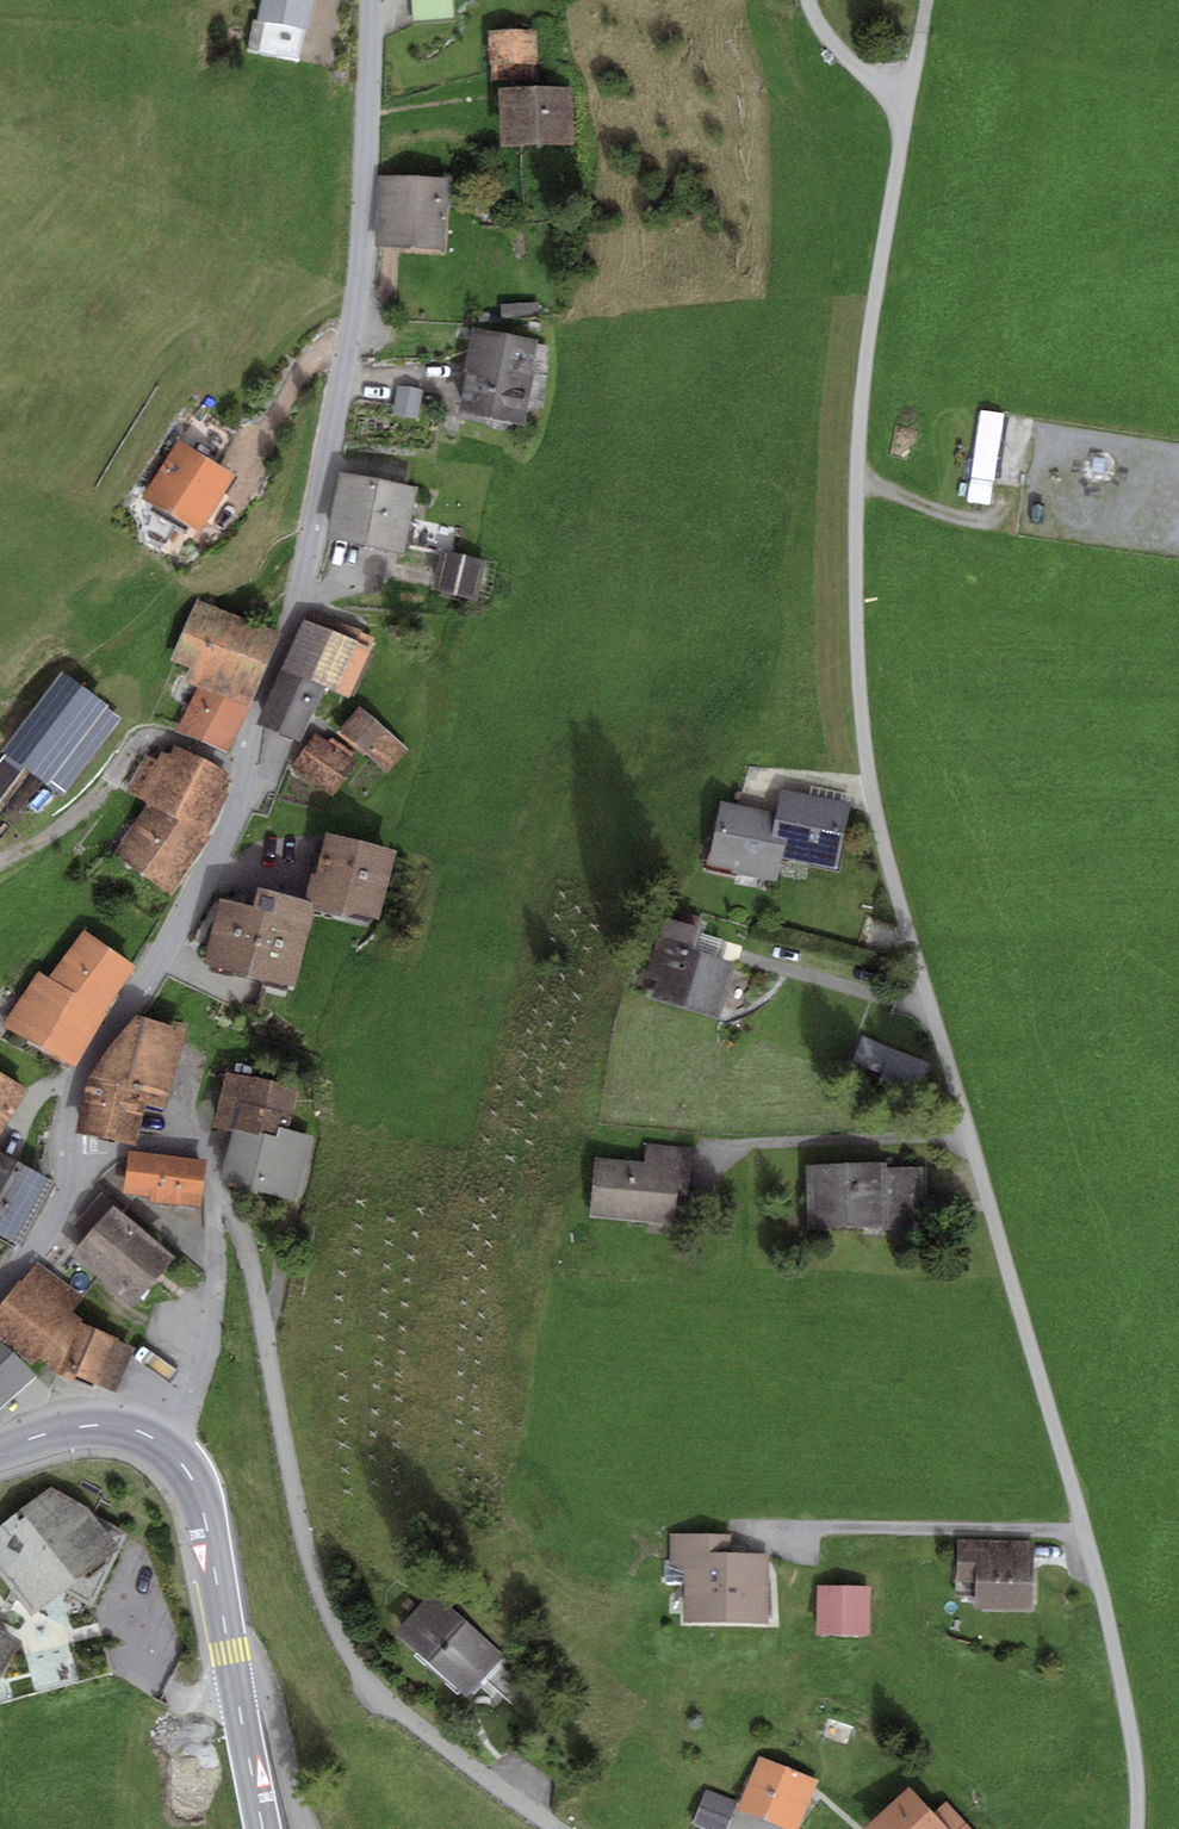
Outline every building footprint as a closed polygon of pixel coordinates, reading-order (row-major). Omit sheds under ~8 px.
[(314,0),(261,0),(257,21),(305,30),(308,31),(314,0)] [(413,22),(454,19),(452,0),(410,0),(413,22)] [(299,63),(305,30),(257,21),(253,21),(247,54),(299,63)] [(535,29),(488,31),(490,80),(537,78),(535,29)] [(573,87),(499,88),(500,147),(574,145),(573,87)] [(448,178),(378,175),(375,245),(445,248),(448,178)] [(539,303),(501,305),(501,320),(540,318),(539,303)] [(537,339),(471,327),(463,370),(466,371),(459,412),(524,424),(534,371),(531,371),(537,339)] [(423,390),(398,385),(393,415),(418,419),(423,390)] [(1004,414),(981,410),(967,503),(990,507),(1004,414)] [(200,530),(236,475),(179,439),(141,498),(154,505),(151,510),(188,531),(190,525),(200,530)] [(417,487),(339,472),(326,537),(404,553),(417,487)] [(487,561),(442,550),(433,589),(477,600),(487,561)] [(280,634),(198,598),(171,659),(190,668),(185,680),(197,685),(248,707),(280,634)] [(311,622),(305,619),(282,670),(326,688),(350,697),(373,646),(364,643),(367,634),(315,613),(311,622)] [(302,741),(326,688),(282,670),(258,724),(302,741)] [(62,672),(1,752),(6,756),(0,763),(0,798),(25,765),(64,795),(123,718),(62,672)] [(248,707),(197,685),(178,729),(231,752),(250,708),(248,707)] [(408,749),(360,707),(339,730),(388,773),(408,749)] [(328,740),(317,732),(294,766),(334,795),(358,762),(351,757),(354,753),(331,736),(328,740)] [(146,755),(126,792),(148,804),(207,835),(228,794),(221,789),(230,775),(175,747),(169,754),(161,752),(156,761),(146,755)] [(851,805),(782,790),(777,812),(772,836),(788,839),(784,860),(837,871),(851,805)] [(770,811),(721,801),(708,864),(733,870),(732,873),(779,883),(784,860),(788,839),(772,836),(777,812),(770,811)] [(114,854),(171,895),(212,837),(207,835),(148,804),(114,854)] [(396,851),(327,835),(317,875),(312,874),(306,898),(316,901),(314,909),(349,918),(356,913),(380,919),(396,851)] [(296,985),(314,909),(316,901),(306,898),(258,887),(254,906),(220,898),(204,963),(296,985)] [(701,928),(663,917),(644,977),(656,980),(651,998),(718,1019),(736,962),(719,957),(695,949),(700,932),(701,928)] [(135,966),(83,929),(49,978),(38,972),(1,1025),(76,1067),(135,966)] [(700,932),(695,949),(719,957),(724,940),(700,932)] [(186,1029),(137,1015),(110,1043),(87,1079),(75,1132),(136,1144),(144,1105),(165,1110),(186,1029)] [(932,1063),(863,1036),(854,1060),(886,1073),(882,1082),(919,1096),(932,1063)] [(299,1088),(229,1071),(215,1128),(233,1132),(220,1181),(298,1201),(315,1136),(289,1129),(299,1088)] [(0,1072),(0,1136),(28,1089),(0,1072)] [(644,1161),(596,1157),(591,1215),(676,1223),(678,1195),(690,1196),(694,1147),(646,1143),(644,1161)] [(0,1150),(0,1235),(21,1247),(58,1182),(0,1150)] [(207,1159),(129,1150),(124,1193),(150,1196),(150,1201),(201,1207),(207,1159)] [(886,1162),(803,1164),(805,1229),(925,1224),(923,1166),(886,1168),(886,1162)] [(175,1257),(112,1204),(70,1255),(133,1307),(175,1257)] [(9,1249),(0,1244),(0,1264),(9,1249)] [(37,1263),(0,1306),(0,1339),(32,1363),(37,1356),(71,1312),(82,1297),(37,1263)] [(82,1319),(71,1312),(37,1356),(53,1370),(75,1381),(77,1376),(116,1392),(135,1348),(118,1341),(119,1338),(82,1322),(82,1319)] [(0,1343),(0,1410),(37,1376),(0,1343)] [(50,1485),(1,1526),(0,1527),(0,1578),(32,1615),(59,1590),(91,1608),(128,1529),(94,1511),(50,1485)] [(733,1533),(671,1533),(671,1564),(685,1571),(685,1622),(771,1623),(771,1552),(732,1552),(733,1533)] [(1035,1542),(959,1541),(959,1582),(977,1582),(977,1610),(1034,1611),(1035,1542)] [(870,1636),(871,1586),(817,1585),(816,1635),(870,1636)] [(431,1595),(395,1636),(467,1697),(503,1656),(431,1595)] [(0,1630),(0,1684),(23,1642),(0,1630)] [(759,1756),(737,1809),(786,1828),(799,1828),(820,1781),(759,1756)] [(910,1786),(864,1828),(866,1828),(972,1828),(946,1801),(934,1812),(910,1786)] [(706,1789),(693,1824),(704,1828),(727,1828),(737,1801),(706,1789)]
